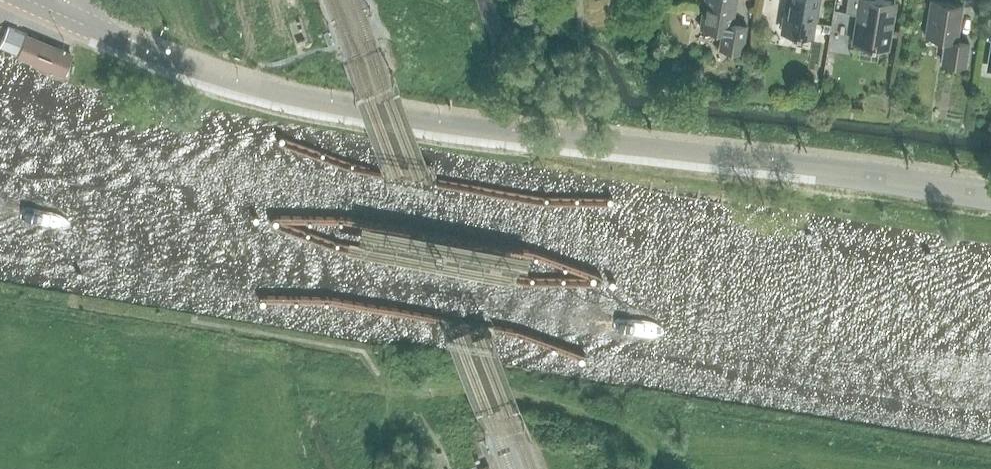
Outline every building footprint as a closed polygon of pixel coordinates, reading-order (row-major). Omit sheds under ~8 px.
[(747,25),(733,23),(737,0),(705,0),(700,27),(722,30),(720,48),(743,52),(747,25)] [(782,28),(796,30),(795,33),(813,36),(818,7),(819,7),(820,0),(786,0),(782,28)] [(896,1),(888,0),(848,0),(846,12),(858,13),(854,41),(871,43),(871,45),(888,48),(896,1)] [(970,42),(957,40),(963,4),(937,0),(931,0),(926,35),(946,38),(942,62),(966,65),(970,42)] [(17,56),(64,75),(71,56),(25,38),(17,56)] [(492,461),(478,466),(480,468),(495,468),(492,461)]
